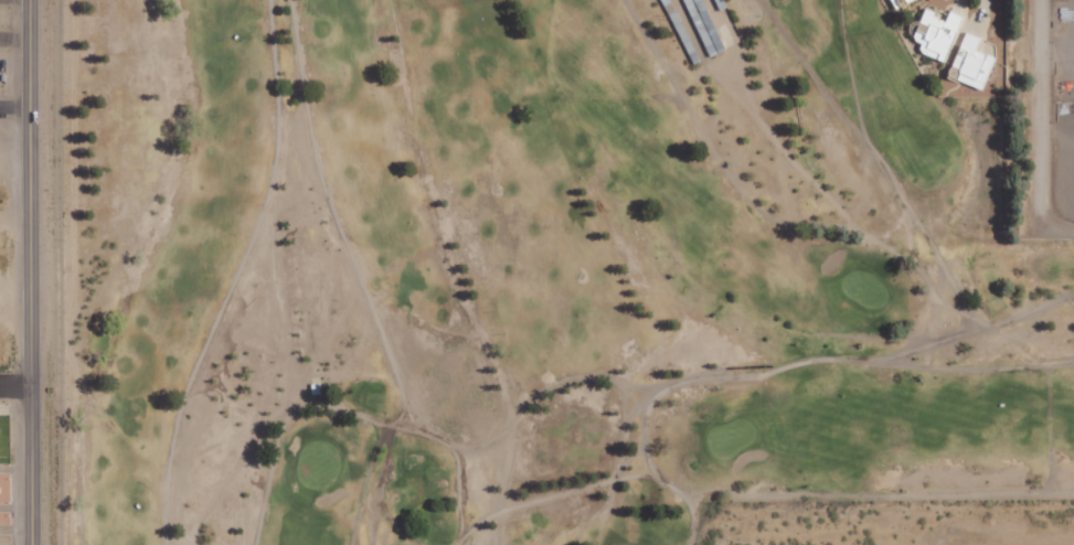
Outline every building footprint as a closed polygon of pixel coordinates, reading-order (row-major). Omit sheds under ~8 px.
[(947,63),(966,16),(951,10),(947,20),(936,16),(938,12),(927,7),(921,23),(916,21),(910,35),(925,42),(921,52),(947,63)] [(997,57),(978,50),(983,37),(966,31),(950,77),(985,90),(997,57)]
